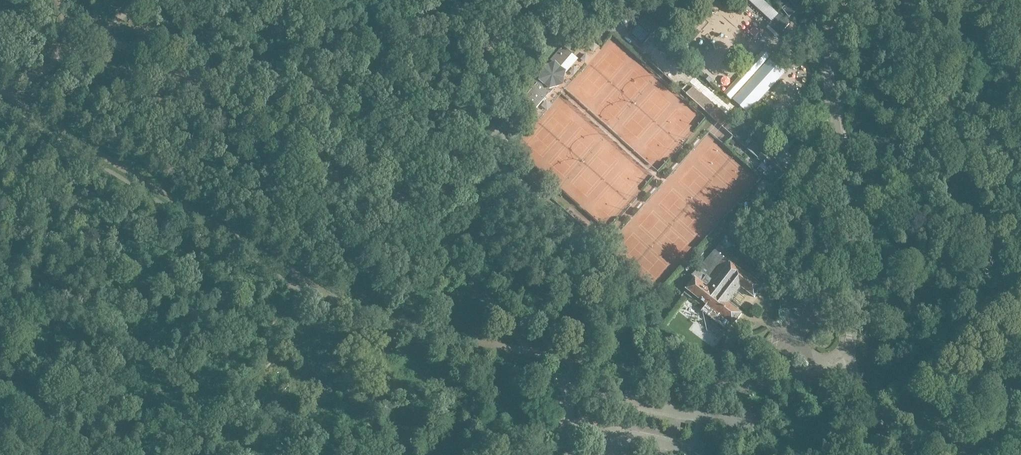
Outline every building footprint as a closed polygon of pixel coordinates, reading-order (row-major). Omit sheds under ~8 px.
[(763,0),(748,0),(772,22),(768,26),(779,36),(789,24),(763,0)] [(791,2),(782,9),(789,18),(798,11),(791,2)] [(762,52),(724,94),(731,100),(769,58),(776,50),(769,43),(761,51),(762,52)] [(541,66),(540,74),(538,80),(539,81),(516,107),(528,117),(551,91),(552,92),(555,87),(562,85),(563,78),(565,71),(560,67),(572,54),(563,46),(546,65),(541,66)] [(775,58),(772,56),(736,98),(753,113),(797,63),(781,50),(775,58)] [(694,86),(687,93),(722,125),(729,118),(694,86)] [(747,137),(741,144),(747,150),(758,159),(765,152),(754,142),(747,137)] [(749,277),(724,258),(714,250),(698,270),(692,276),(695,278),(686,289),(687,290),(684,293),(702,306),(704,303),(707,306),(703,312),(728,331),(732,325),(733,326),(742,314),(728,304),(741,287),(754,298),(763,287),(749,276),(749,277)]
